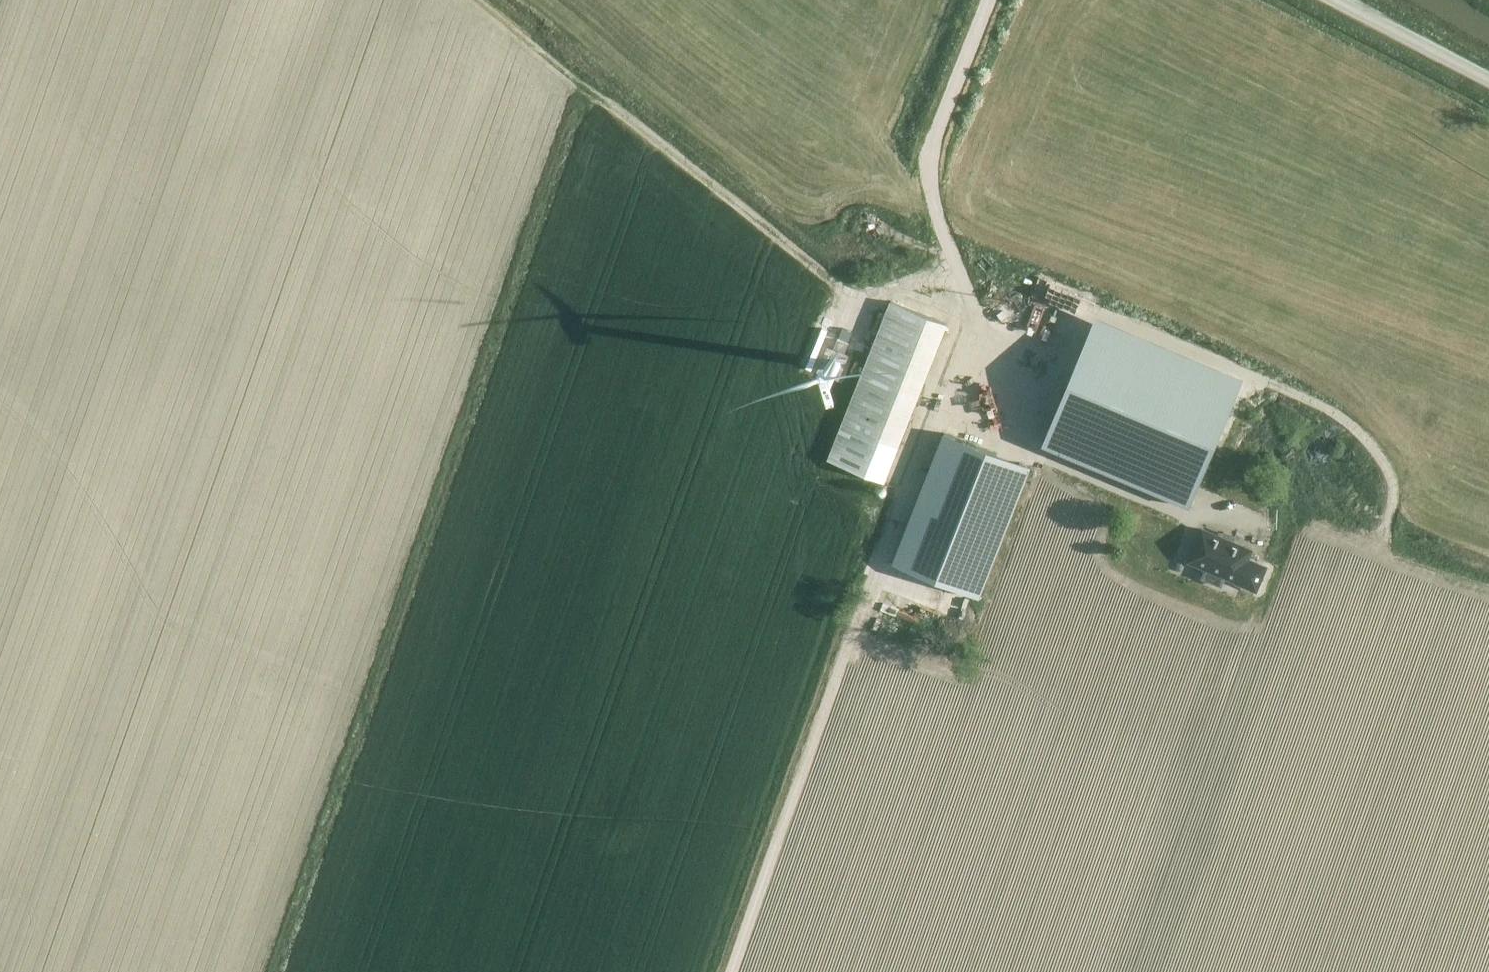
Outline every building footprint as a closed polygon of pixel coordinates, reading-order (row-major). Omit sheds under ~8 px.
[(826,461),(884,484),(947,325),(889,302),(826,461)] [(1236,395),(1088,334),(1042,444),(1189,506),(1236,395)] [(1030,466),(944,432),(893,563),(979,597),(1030,466)] [(1208,564),(1202,578),(1220,586),(1224,576),(1236,581),(1235,582),(1256,590),(1266,566),(1247,558),(1251,549),(1202,529),(1190,557),(1208,564)]
